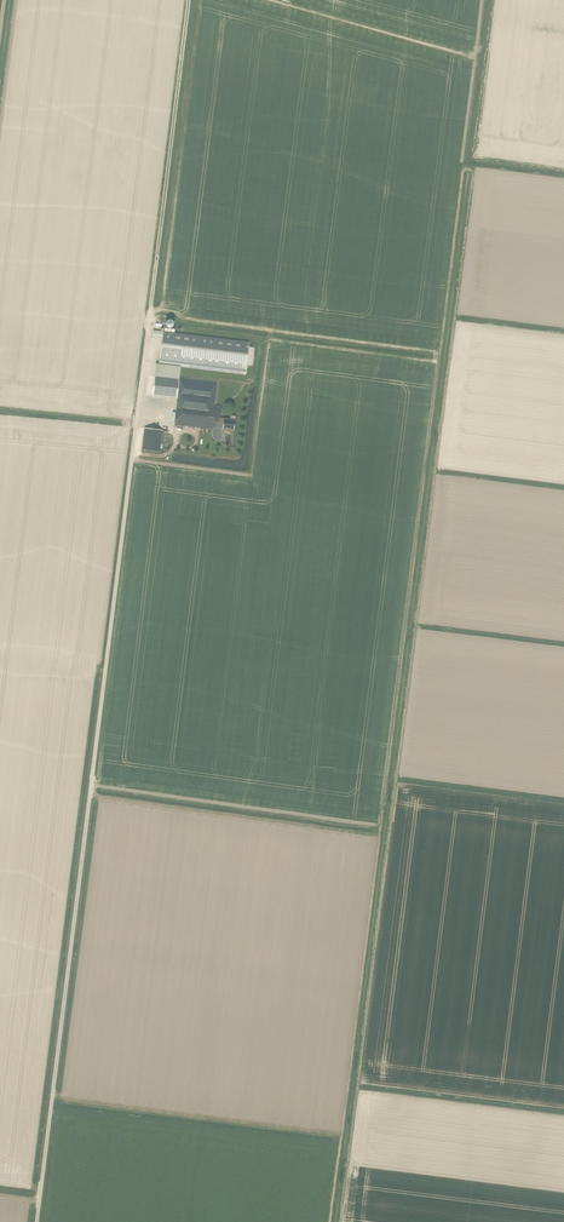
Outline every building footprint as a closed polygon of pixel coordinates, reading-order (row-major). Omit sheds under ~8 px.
[(249,342),(153,330),(152,336),(162,337),(159,359),(246,369),(249,342)] [(221,441),(222,430),(223,428),(234,430),(235,420),(235,416),(230,415),(230,419),(220,418),(222,406),(214,406),(217,383),(180,378),(179,379),(180,366),(156,363),(154,376),(152,395),(177,398),(174,425),(208,429),(213,430),(212,437),(216,440),(221,441)] [(168,431),(144,428),(142,450),(159,452),(160,444),(166,444),(168,431)]
